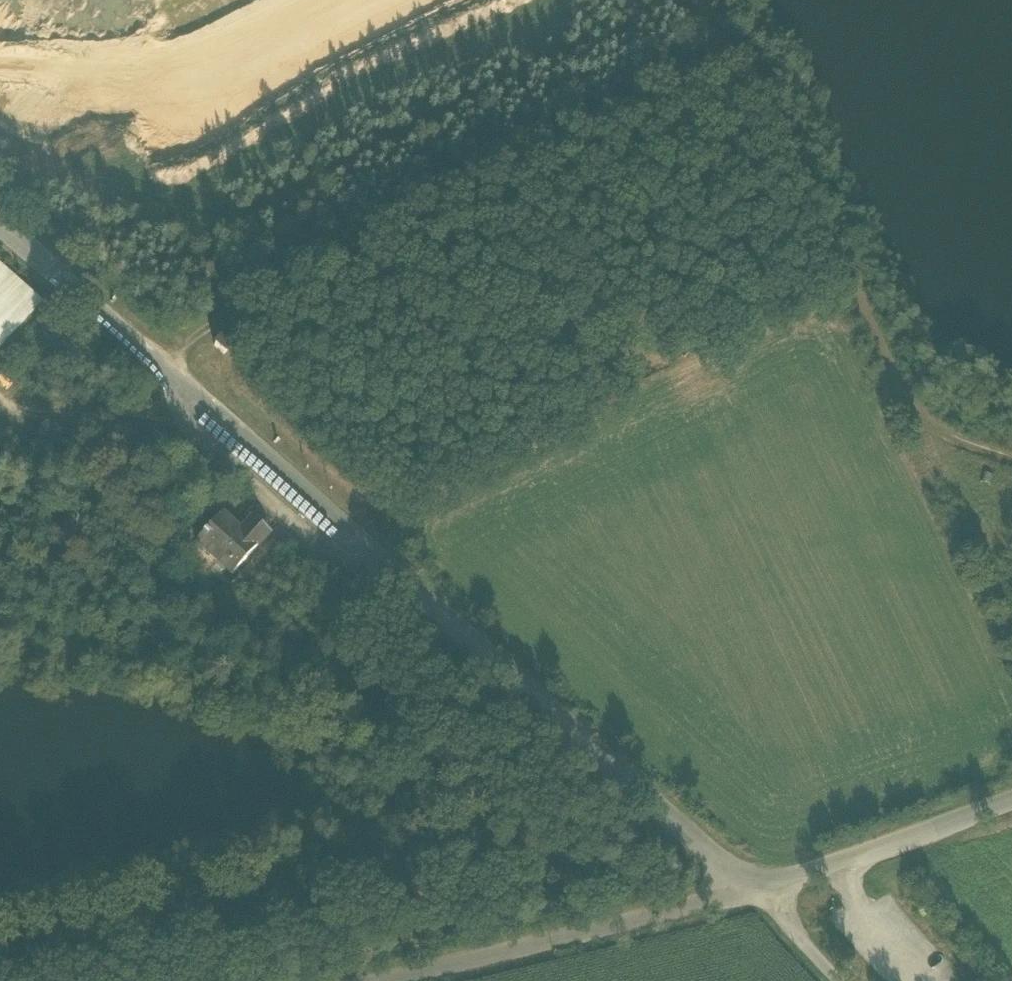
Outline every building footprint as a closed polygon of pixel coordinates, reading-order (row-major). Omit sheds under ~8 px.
[(0,269),(0,349),(40,305),(0,269)] [(243,535),(220,515),(195,543),(231,576),(269,534),(255,521),(243,535)]
